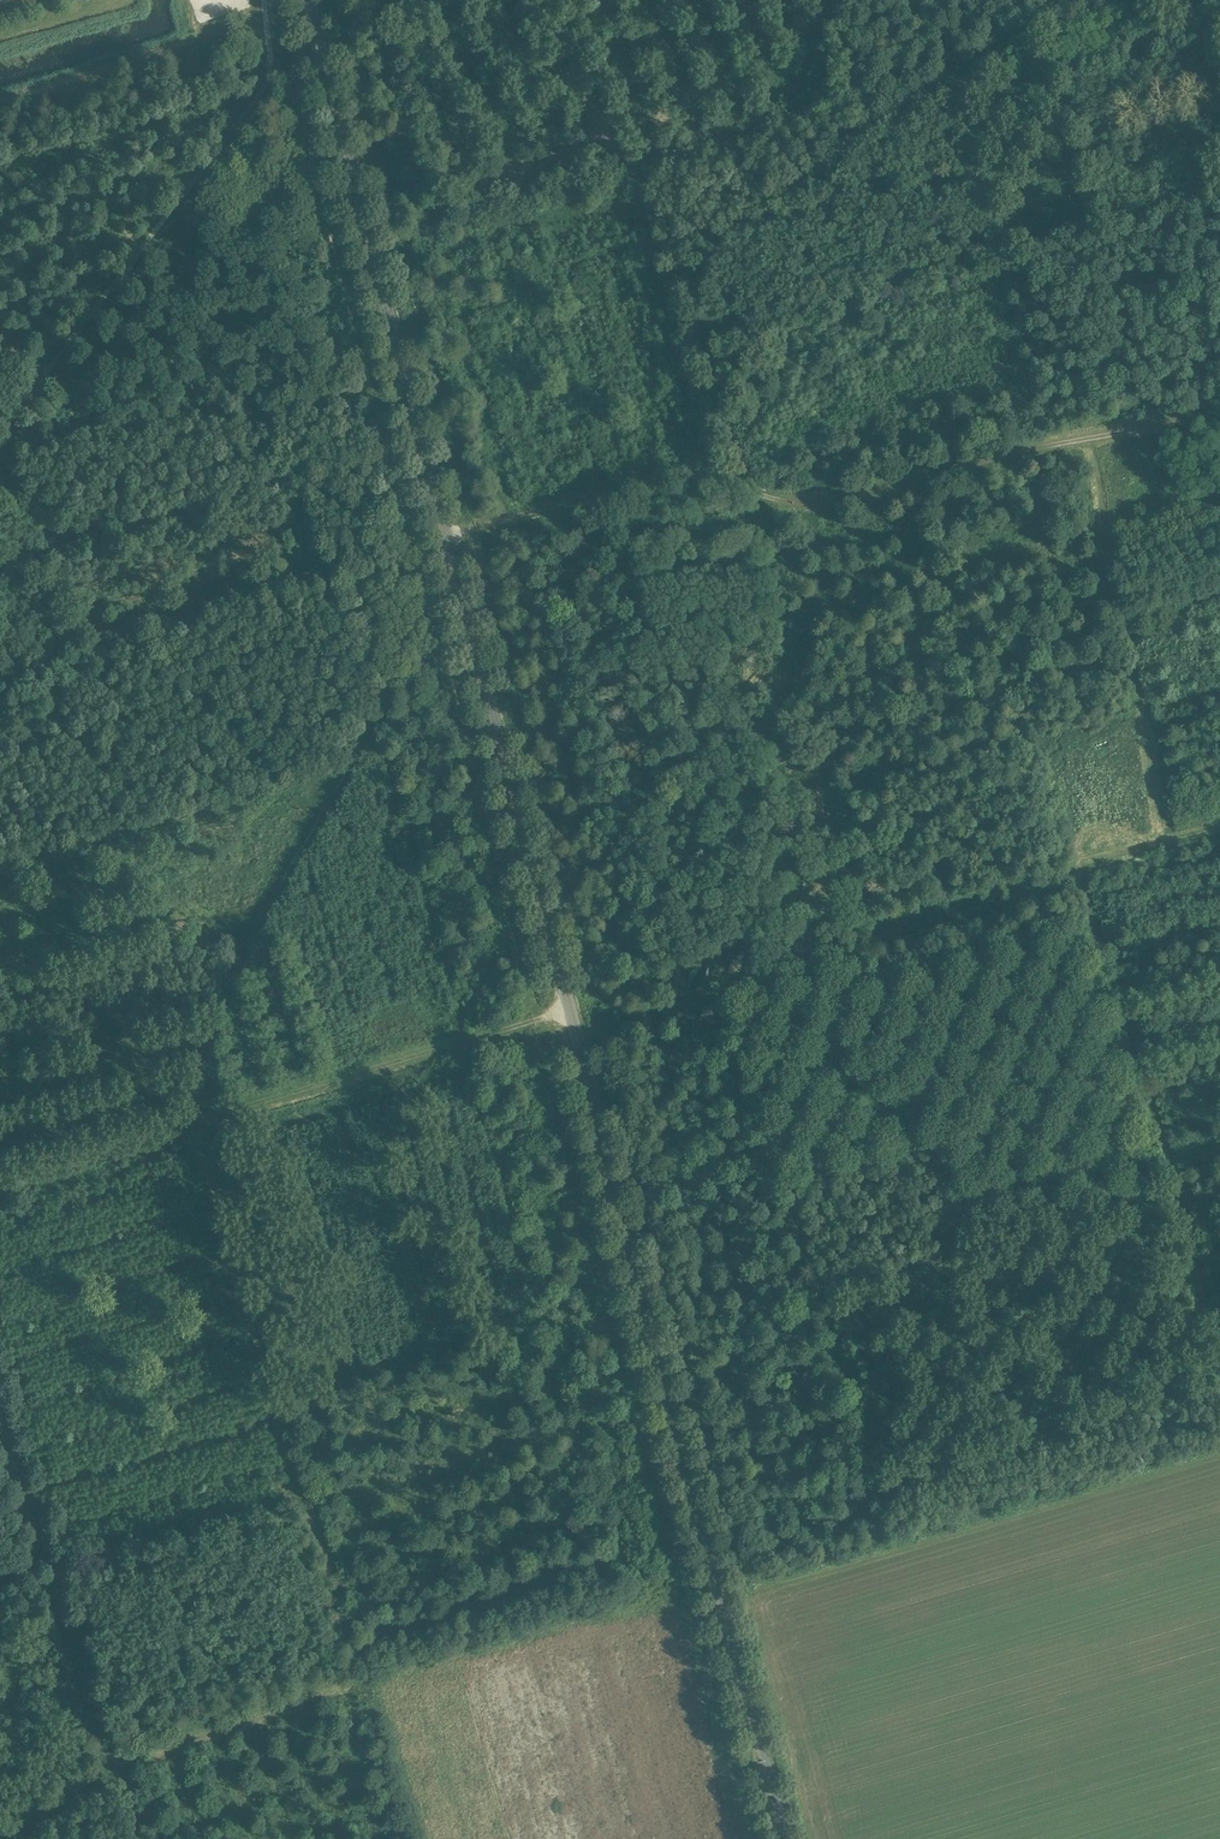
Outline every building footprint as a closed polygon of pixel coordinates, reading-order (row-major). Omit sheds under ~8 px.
[(373,712),(385,708),(381,698),(369,702),(373,712)] [(545,908),(547,921),(554,920),(552,908),(545,908)]
